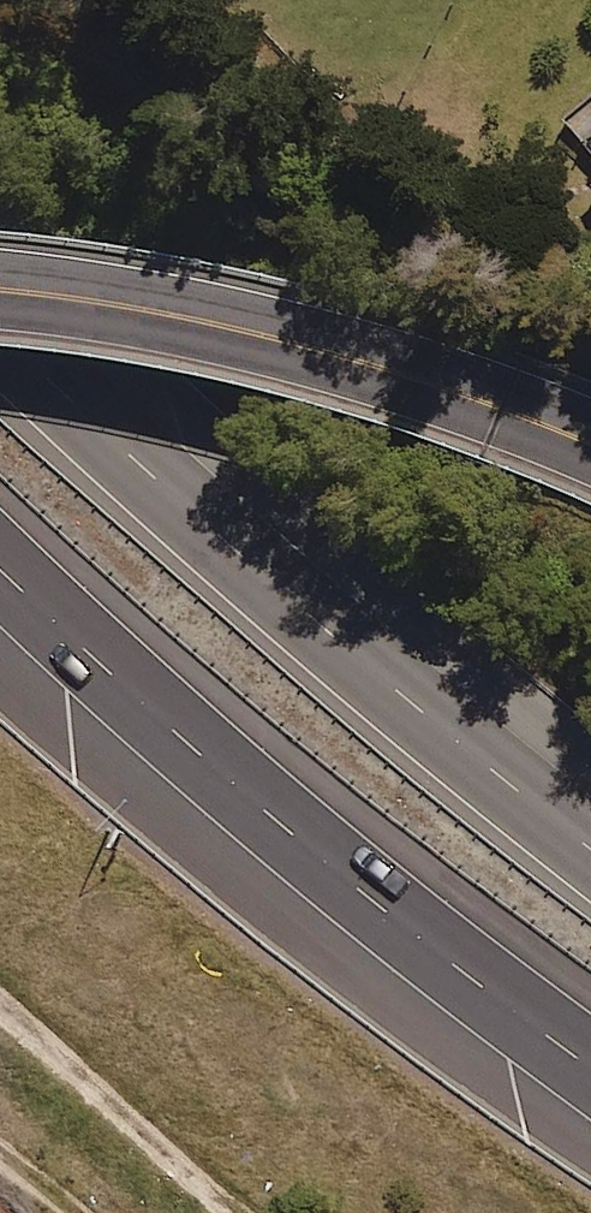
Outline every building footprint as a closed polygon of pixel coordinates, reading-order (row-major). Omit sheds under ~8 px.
[(575,122),(590,143),(590,110),(575,122)]
